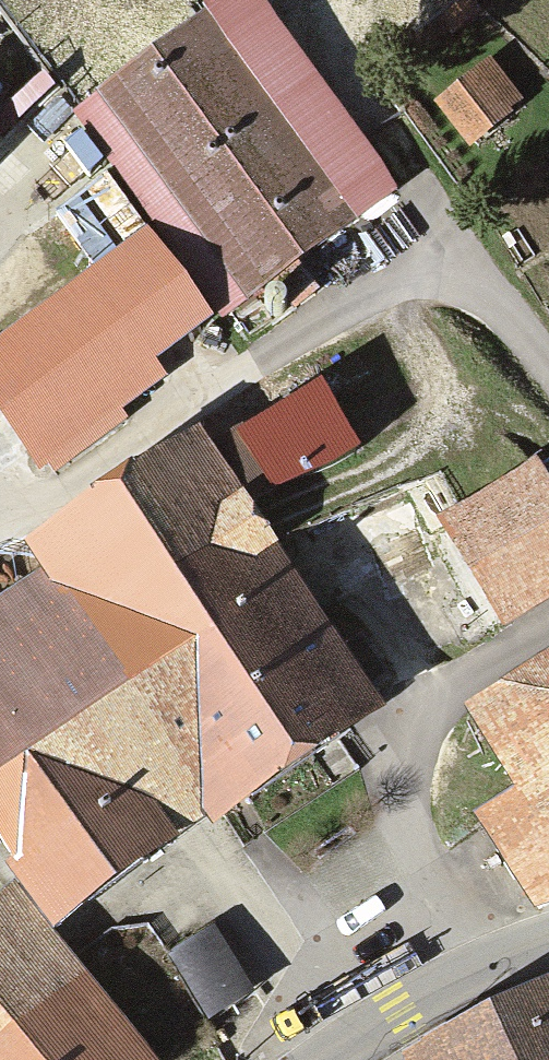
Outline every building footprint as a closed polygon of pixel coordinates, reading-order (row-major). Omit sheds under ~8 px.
[(77,113),(223,311),(394,186),(257,0),(232,0),(77,113)] [(444,17),(453,29),(478,10),(471,0),(467,0),(444,17)] [(489,66),(446,100),(475,136),(518,102),(489,66)] [(0,337),(0,415),(44,476),(124,419),(116,408),(161,375),(148,357),(209,313),(149,230),(0,337)] [(209,445),(250,508),(358,446),(332,402),(386,370),(362,329),(301,365),(313,384),(209,445)] [(0,605),(0,832),(55,915),(379,704),(250,508),(209,445),(201,432),(31,542),(50,572),(0,605)] [(439,514),(500,621),(548,593),(548,463),(539,469),(534,460),(439,514)] [(475,710),(523,790),(487,810),(543,904),(548,901),(548,666),(475,710)] [(0,902),(0,1059),(158,1059),(9,894),(0,902)] [(213,927),(167,955),(206,1018),(252,990),(213,927)] [(415,1059),(548,1059),(548,993),(414,1057),(415,1059)]
